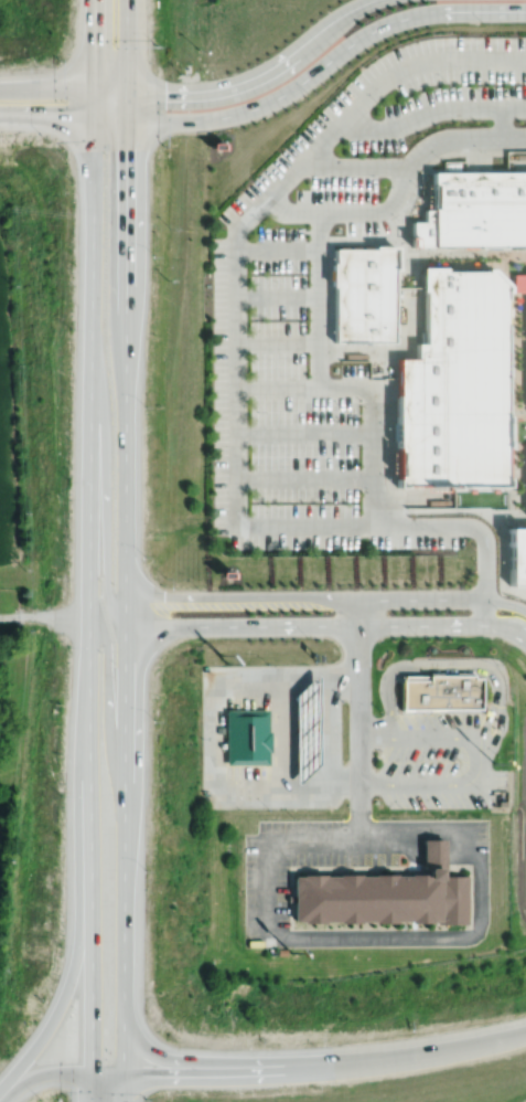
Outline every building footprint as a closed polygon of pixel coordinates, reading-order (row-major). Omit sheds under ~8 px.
[(525,207),(525,124),(420,121),(418,189),(370,144),(299,221),(314,234),(277,274),(306,301),(305,306),(244,304),(238,503),(312,505),(318,307),(354,268),(382,269),(383,240),(417,203),(525,207)] [(440,174),(525,174),(525,243),(415,244),(415,220),(429,220),(429,205),(440,205),(440,174)] [(425,296),(469,297),(469,234),(456,233),(456,227),(425,227),(425,296)] [(396,485),(513,485),(512,288),(491,271),(446,271),(446,265),(420,265),(420,292),(428,290),(429,345),(416,345),(416,358),(397,358),(397,400),(388,400),(388,448),(396,448),(396,485)] [(414,354),(414,309),(332,309),(333,355),(414,354)] [(293,693),(293,781),(294,782),(296,783),(297,783),(298,783),(318,762),(316,675),(316,674),(315,672),(314,672),(313,672),(293,693)] [(402,677),(402,710),(482,709),(482,676),(402,677)] [(225,709),(225,764),(268,763),(267,751),(269,751),(269,730),(267,730),(267,708),(225,709)] [(423,840),(423,876),(447,876),(447,840),(423,840)] [(294,876),(294,922),(466,922),(466,876),(447,876),(423,876),(294,876)]
